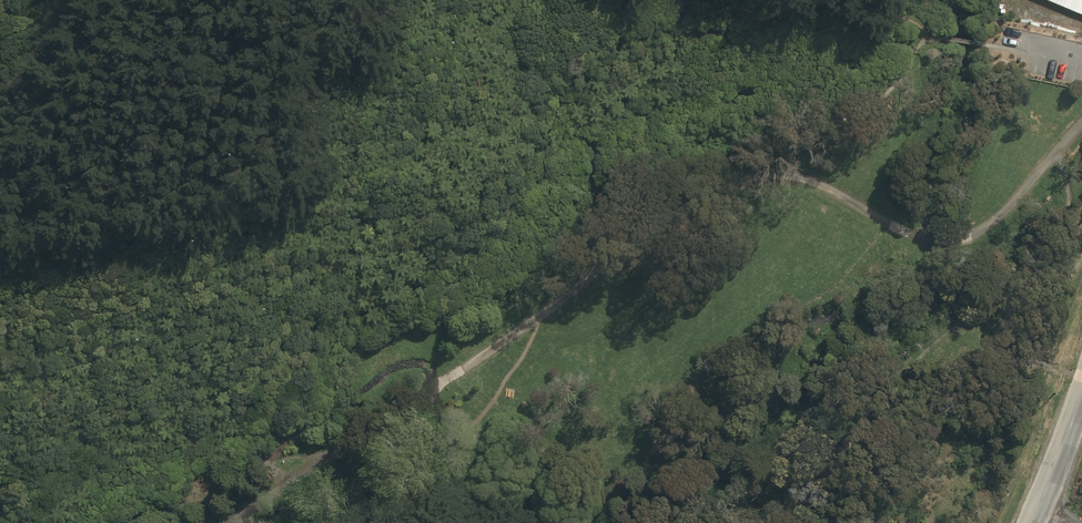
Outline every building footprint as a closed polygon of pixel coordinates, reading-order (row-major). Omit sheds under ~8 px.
[(1081,15),(1081,0),(1047,0),(1081,15)]
